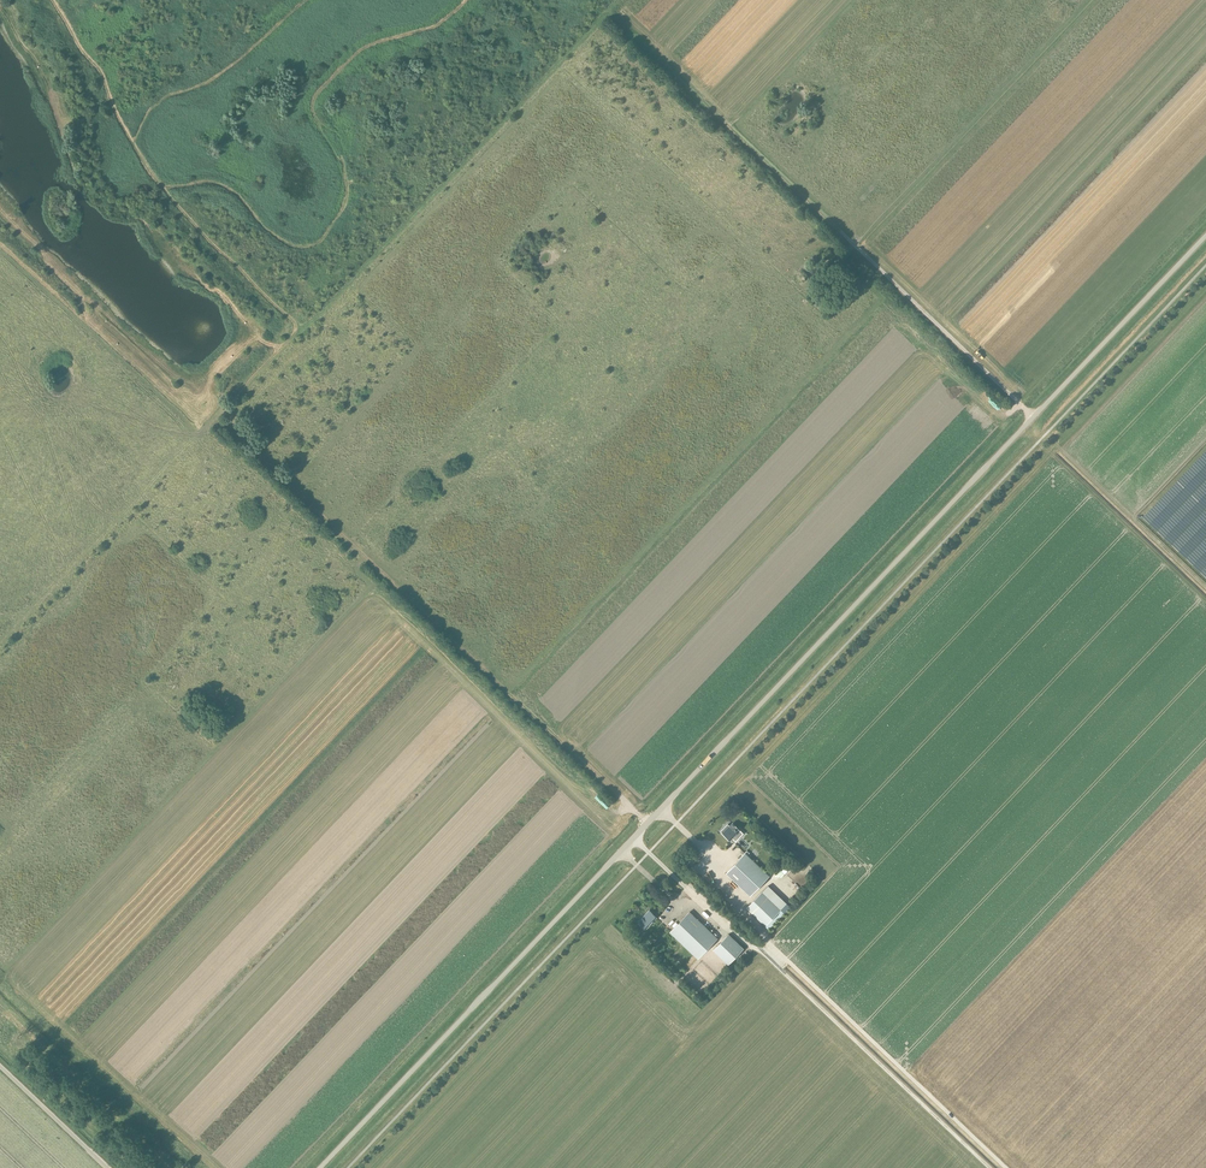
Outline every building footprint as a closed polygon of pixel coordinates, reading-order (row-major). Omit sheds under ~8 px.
[(728,824),(721,832),(730,841),(740,831),(733,824),(730,826),(728,824)] [(769,877),(746,854),(726,874),(750,897),(769,877)] [(798,878),(791,872),(786,877),(793,883),(798,878)] [(781,910),(762,893),(747,908),(766,926),(781,910)] [(649,911),(640,921),(647,928),(657,918),(649,911)] [(717,939),(690,912),(670,932),(698,959),(717,939)] [(729,935),(714,951),(729,965),(744,949),(729,935)]
